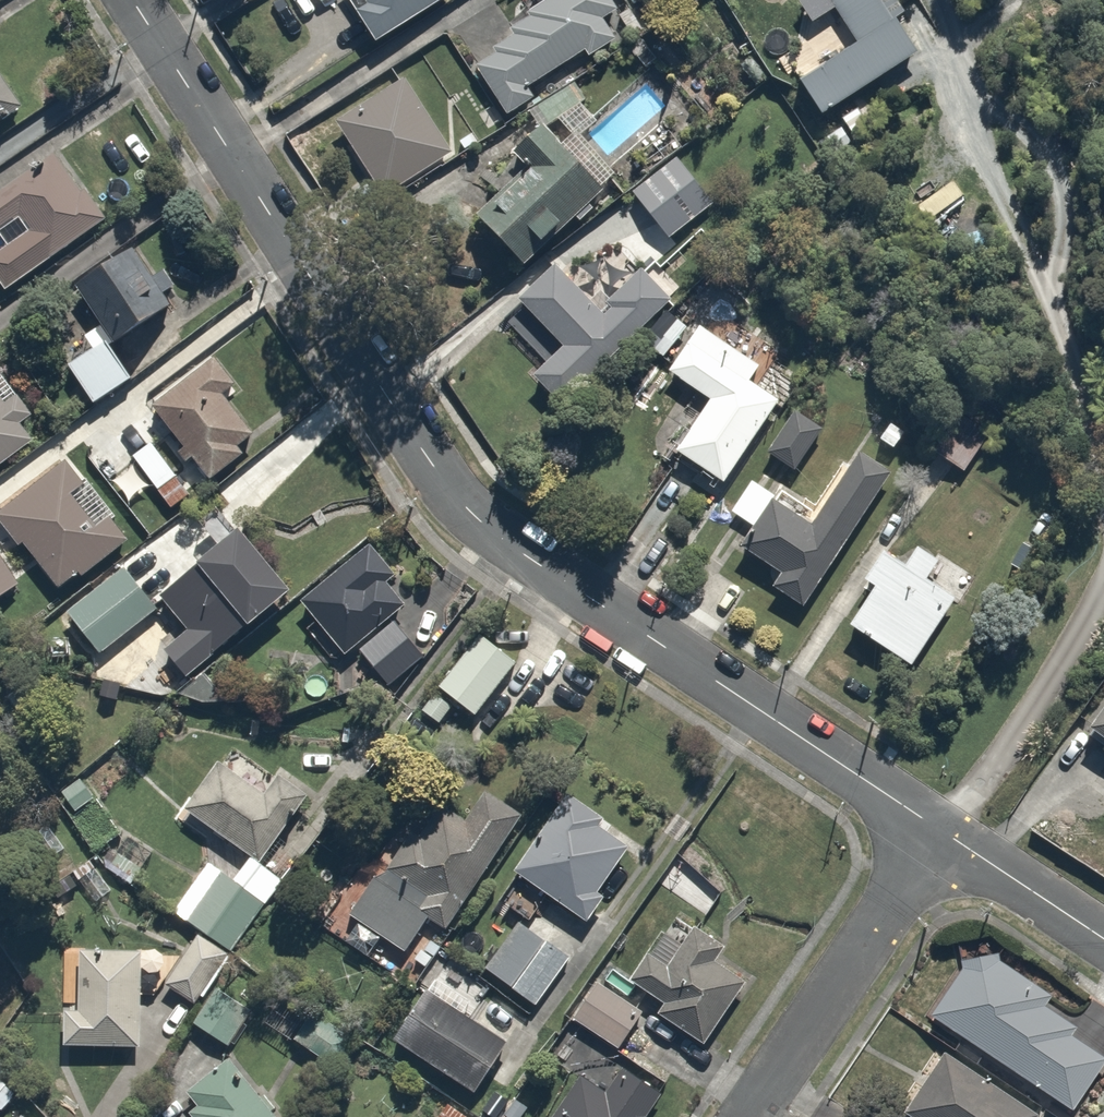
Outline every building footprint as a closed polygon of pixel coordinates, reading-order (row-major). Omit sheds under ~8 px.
[(342,6),(374,46),(430,0),(349,0),(342,6)] [(586,45),(590,51),(614,36),(602,18),(618,7),(614,0),(541,0),(525,10),(528,15),(510,27),(514,32),(493,46),(497,52),(476,65),(507,114),(535,97),(526,84),(586,45)] [(885,0),(831,0),(858,41),(801,78),(823,112),(918,50),(885,0)] [(1,117),(20,104),(0,75),(0,116),(1,117)] [(451,148),(404,76),(335,120),(382,193),(451,148)] [(597,120),(569,93),(548,115),(576,142),(597,120)] [(595,186),(536,123),(508,149),(516,159),(478,195),(487,204),(474,216),(515,261),(595,186)] [(109,212),(60,146),(0,190),(0,293),(109,212)] [(704,188),(674,149),(625,187),(655,226),(704,188)] [(157,262),(144,272),(119,241),(68,283),(95,316),(73,334),(83,345),(59,364),(87,399),(125,368),(111,350),(169,303),(158,289),(170,279),(157,262)] [(566,408),(670,297),(638,267),(599,309),(549,262),(511,303),(553,343),(527,371),(566,408)] [(713,480),(770,395),(746,379),(756,365),(692,323),(658,374),(700,402),(668,450),(713,480)] [(225,377),(198,347),(134,404),(200,479),(251,434),(211,389),(225,377)] [(0,374),(0,459),(42,427),(0,374)] [(959,473),(994,417),(959,395),(924,451),(959,473)] [(822,425),(790,404),(760,450),(792,471),(822,425)] [(189,484),(147,435),(123,456),(165,505),(189,484)] [(796,604),(886,469),(854,448),(805,521),(746,482),(727,510),(748,524),(736,543),(775,569),(765,583),(796,604)] [(63,455),(0,507),(0,523),(51,584),(69,569),(76,577),(128,534),(63,455)] [(182,563),(238,621),(281,580),(225,522),(182,563)] [(394,571),(362,539),(292,608),(338,655),(398,595),(384,581),(394,571)] [(902,664),(951,591),(919,570),(930,555),(908,541),(897,558),(875,543),(855,574),(865,581),(838,622),(902,664)] [(153,609),(114,561),(53,611),(92,659),(153,609)] [(238,621),(182,563),(146,597),(178,630),(153,654),(177,679),(238,621)] [(0,565),(0,592),(12,584),(0,565)] [(419,652),(390,616),(353,646),(382,682),(419,652)] [(513,660),(469,627),(410,707),(437,726),(453,704),(471,717),(513,660)] [(1072,718),(1103,741),(1103,674),(1072,718)] [(217,752),(178,808),(241,852),(225,875),(219,870),(184,920),(227,950),(291,859),(262,839),(300,784),(277,767),(264,785),(217,752)] [(452,896),(511,813),(476,789),(459,813),(437,797),(410,836),(404,832),(383,862),(423,890),(411,906),(422,913),(444,929),(462,903),(452,896)] [(599,812),(563,789),(493,898),(525,918),(541,895),(579,920),(593,898),(585,893),(620,840),(593,822),(599,812)] [(422,913),(366,874),(341,911),(350,918),(396,950),(422,913)] [(532,1004),(568,954),(513,915),(478,965),(532,1004)] [(699,1040),(739,975),(712,955),(724,936),(693,916),(665,962),(641,948),(622,979),(654,999),(648,1009),(699,1040)] [(975,941),(926,1012),(1069,1111),(1103,1060),(1103,1046),(1043,1003),(1050,992),(975,941)] [(131,1045),(134,946),(75,944),(72,1009),(59,1009),(57,1042),(131,1045)] [(642,1011),(590,982),(571,1016),(623,1045),(642,1011)] [(229,1048),(252,1013),(211,987),(188,1022),(229,1048)] [(501,1038),(420,988),(387,1040),(468,1091),(501,1038)] [(262,1089),(216,1050),(179,1093),(190,1102),(180,1113),(185,1116),(271,1116),(262,1089)] [(936,1050),(896,1106),(911,1116),(1029,1116),(936,1050)] [(654,1089),(619,1068),(606,1089),(575,1070),(547,1116),(637,1116),(654,1089)] [(0,1072),(0,1104),(16,1087),(0,1072)] [(446,1099),(433,1116),(473,1116),(446,1099)]
